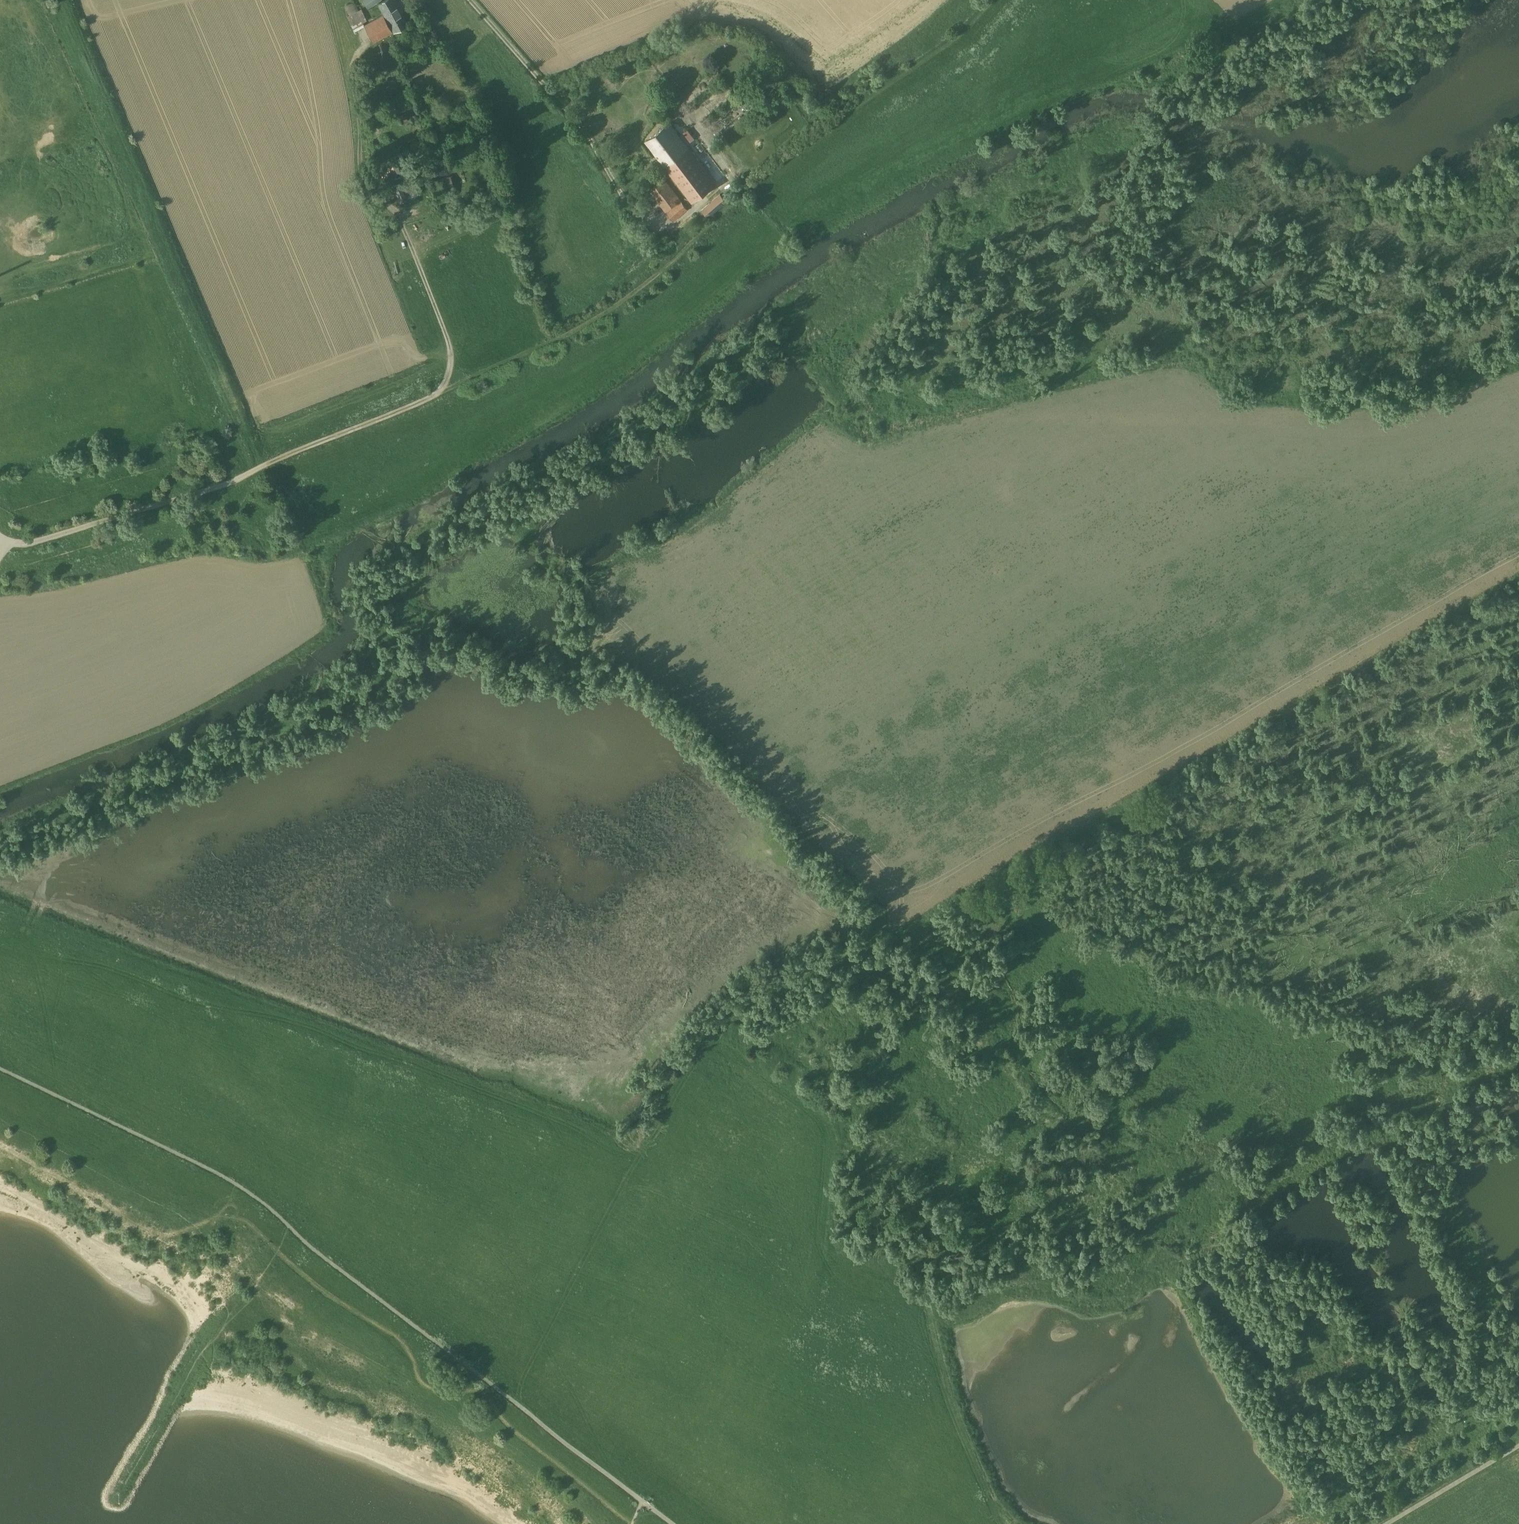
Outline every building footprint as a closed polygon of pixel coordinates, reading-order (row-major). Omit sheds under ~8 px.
[(368,8),(380,0),(363,0),(368,8)] [(393,0),(383,0),(378,3),(393,32),(407,24),(400,10),(398,11),(393,0)] [(353,26),(366,19),(361,9),(348,16),(353,26)] [(373,41),(392,31),(383,15),(364,25),(373,41)] [(692,201),(711,186),(716,183),(669,123),(646,141),(692,201)] [(396,175),(405,171),(401,160),(392,163),(396,175)] [(407,179),(405,174),(390,180),(392,185),(398,200),(408,196),(416,192),(416,191),(411,178),(407,179)] [(440,179),(444,197),(456,194),(451,176),(440,179)] [(665,211),(666,211),(681,199),(665,177),(649,189),(665,211)] [(709,218),(727,202),(720,193),(701,209),(709,218)] [(674,221),(688,210),(681,199),(666,211),(674,221)]
